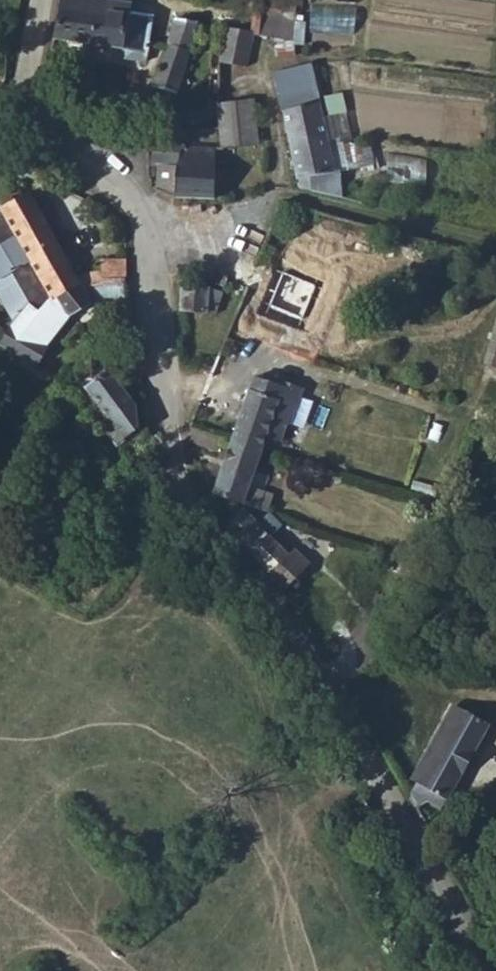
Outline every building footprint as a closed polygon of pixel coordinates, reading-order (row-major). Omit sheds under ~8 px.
[(147,53),(152,16),(129,13),(130,4),(96,0),(61,0),(52,41),(123,51),(147,53)] [(257,36),(292,45),(297,0),(260,0),(260,2),(255,1),(255,13),(259,13),(257,36)] [(313,30),(358,30),(358,5),(313,5),(313,30)] [(172,22),(152,88),(177,95),(197,28),(172,22)] [(220,66),(248,69),(253,36),(226,30),(220,66)] [(123,60),(146,62),(147,53),(123,51),(123,60)] [(277,89),(286,143),(328,143),(325,134),(312,81),(277,89)] [(324,97),(327,114),(347,111),(345,94),(324,97)] [(255,101),(221,106),(221,115),(222,134),(222,149),(244,147),(259,146),(255,101)] [(206,104),(206,115),(221,115),(221,106),(220,104),(206,104)] [(352,129),(325,134),(328,143),(286,143),(295,192),(299,192),(307,193),(341,202),(340,170),(336,170),(334,158),(355,152),(352,129)] [(186,151),(187,146),(185,137),(146,140),(151,183),(158,191),(168,196),(178,198),(181,152),(186,151)] [(216,150),(187,146),(186,151),(181,152),(178,198),(217,199),(216,150)] [(244,147),(246,159),(268,157),(266,146),(259,146),(244,147)] [(124,260),(99,262),(98,271),(75,276),(54,240),(55,240),(27,191),(0,206),(0,275),(4,273),(25,307),(36,290),(47,296),(51,297),(77,285),(93,281),(110,280),(126,281),(124,260)] [(49,349),(46,347),(61,320),(98,300),(101,310),(114,309),(114,318),(131,316),(129,306),(126,306),(126,281),(110,280),(93,281),(77,285),(51,297),(39,315),(25,307),(8,333),(0,346),(0,348),(37,369),(49,349)] [(220,312),(223,302),(224,296),(181,284),(183,317),(217,318),(220,312)] [(36,290),(25,307),(39,315),(51,297),(47,296),(36,290)] [(231,329),(255,338),(270,301),(246,292),(231,329)] [(220,312),(234,319),(239,306),(223,302),(220,312)] [(484,366),(495,370),(495,321),(484,366)] [(137,408),(110,372),(85,390),(110,424),(102,430),(116,449),(124,443),(123,441),(138,430),(137,408)] [(254,378),(233,445),(262,455),(266,438),(279,442),(281,436),(286,420),(290,422),(301,389),(284,382),(282,389),(254,378)] [(233,445),(216,496),(266,514),(272,496),(267,494),(270,478),(257,473),(262,455),(233,445)] [(241,510),(224,527),(285,592),(309,569),(293,550),(287,555),(280,548),(270,539),(279,527),(269,516),(258,526),(241,510)] [(417,788),(410,799),(419,813),(423,807),(432,812),(440,801),(445,803),(488,726),(456,710),(452,715),(415,785),(417,788)]
